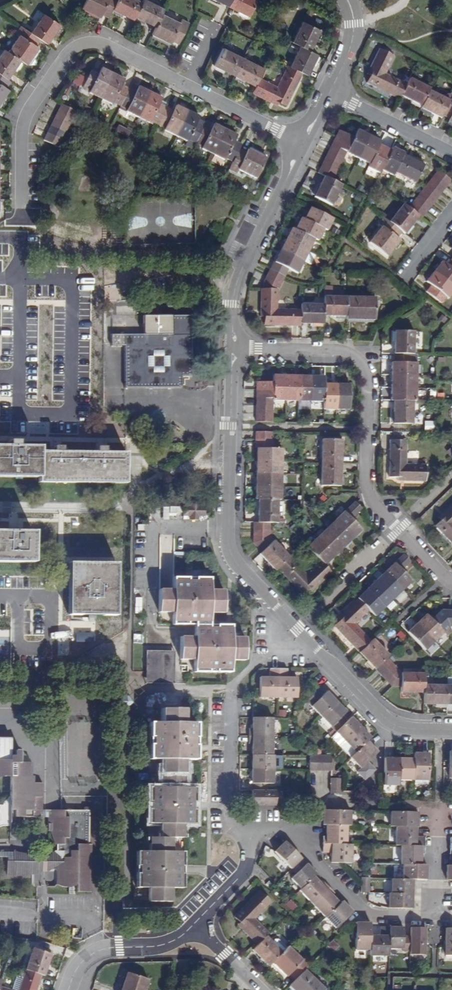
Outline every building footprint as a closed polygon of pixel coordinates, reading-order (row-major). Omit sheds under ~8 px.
[(117,0),(85,0),(82,7),(100,17),(101,14),(108,18),(112,10),(117,0)] [(142,3),(136,0),(117,0),(112,10),(133,20),(135,16),(142,3)] [(142,3),(135,16),(155,27),(162,14),(164,9),(145,0),(143,0),(142,3)] [(228,6),(249,16),(257,0),(231,0),(228,6)] [(180,23),(162,14),(155,27),(151,35),(169,44),(171,41),(178,44),(188,23),(181,20),(180,23)] [(32,33),(40,39),(48,44),(60,26),(44,15),(32,33)] [(300,46),(310,51),(320,30),(303,21),(292,42),(300,46)] [(36,46),(40,39),(32,33),(21,26),(16,33),(19,36),(9,52),(21,60),(27,65),(38,48),(36,46)] [(318,55),(310,51),(300,46),(290,66),(302,72),(308,75),(318,55)] [(394,56),(395,53),(381,46),(379,49),(394,56)] [(21,60),(9,52),(5,49),(0,56),(0,74),(8,80),(21,60)] [(234,76),(243,58),(223,49),(214,66),(234,76)] [(401,95),(407,84),(386,73),(394,56),(379,49),(370,67),(373,69),(367,82),(399,99),(401,95)] [(243,58),(234,76),(255,86),(259,78),(264,68),(243,58)] [(286,106),(302,72),(290,66),(288,65),(277,86),(259,78),(255,86),(252,92),(271,101),(273,99),(286,106)] [(101,99),(113,74),(102,68),(99,74),(92,70),(83,87),(90,91),(89,93),(101,99)] [(0,74),(0,103),(9,90),(6,88),(11,82),(8,80),(0,74)] [(121,106),(130,88),(122,85),(125,79),(113,74),(101,99),(112,104),(114,102),(121,106)] [(401,95),(422,105),(429,90),(430,88),(410,78),(407,84),(401,95)] [(139,117),(151,93),(140,87),(137,92),(130,88),(121,106),(128,110),(127,112),(139,117)] [(442,115),(449,100),(429,90),(422,105),(420,107),(440,118),(442,115)] [(163,98),(151,93),(139,117),(150,123),(151,121),(158,125),(167,107),(160,104),(163,98)] [(449,100),(442,115),(449,119),(448,121),(451,123),(451,95),(449,100)] [(62,104),(58,112),(73,119),(77,112),(62,104)] [(174,111),(167,107),(158,125),(165,128),(164,130),(176,136),(188,111),(177,105),(174,111)] [(196,143),(204,126),(197,122),(200,117),(188,111),(176,136),(188,141),(189,140),(196,143)] [(58,112),(55,119),(69,126),(73,119),(58,112)] [(69,126),(55,119),(51,126),(66,133),(69,126)] [(213,154),(225,129),(214,124),(211,129),(204,126),(196,143),(203,146),(202,148),(213,154)] [(48,133),(62,140),(66,133),(51,126),(48,133)] [(233,161),(239,149),(241,144),(234,141),(237,135),(225,129),(213,154),(225,160),(226,158),(233,161)] [(350,144),(346,152),(358,157),(368,136),(357,130),(353,137),(339,130),(335,137),(350,144)] [(58,148),(62,140),(48,133),(44,140),(58,148)] [(369,163),(379,144),(380,141),(368,136),(358,157),(369,163)] [(350,144),(335,137),(332,144),(346,152),(350,144)] [(328,151),(343,159),(346,152),(332,144),(328,151)] [(379,173),(381,169),(391,150),(379,144),(369,163),(368,166),(379,173)] [(395,171),(404,154),(405,153),(392,147),(391,150),(381,169),(393,175),(395,171)] [(246,152),(239,149),(233,161),(229,170),(236,173),(238,169),(256,179),(266,158),(248,149),(246,152)] [(343,159),(328,151),(325,158),(339,166),(343,159)] [(404,154),(395,171),(416,182),(424,164),(404,154)] [(336,173),(339,166),(325,158),(321,165),(336,173)] [(324,176),(333,180),(336,173),(321,165),(318,172),(324,176)] [(433,176),(446,187),(451,180),(438,170),(433,176)] [(333,180),(324,176),(314,196),(332,205),(342,185),(333,180)] [(441,193),(446,187),(433,176),(428,183),(441,193)] [(441,193),(428,183),(423,189),(436,199),(441,193)] [(419,195),(432,205),(436,199),(423,189),(419,195)] [(432,205),(419,195),(414,201),(427,211),(432,205)] [(427,211),(414,201),(409,208),(418,215),(422,218),(427,211)] [(418,215),(409,208),(403,203),(389,221),(401,231),(404,233),(418,215)] [(304,218),(323,228),(327,230),(333,218),(310,207),(304,218)] [(323,228),(304,218),(301,217),(295,229),(314,238),(317,240),(323,228)] [(397,238),(401,231),(389,221),(383,217),(378,223),(381,226),(369,242),(386,256),(399,240),(397,238)] [(286,239),(308,250),(314,238),(295,229),(292,227),(286,239)] [(127,245),(127,234),(112,235),(110,238),(107,246),(127,245)] [(308,251),(308,250),(286,239),(281,250),(303,261),(304,260),(308,251)] [(303,261),(281,250),(275,262),(274,261),(270,268),(284,276),(288,268),(297,273),(303,261)] [(304,260),(310,263),(314,254),(308,251),(304,260)] [(451,258),(447,264),(442,260),(434,271),(451,285),(451,258)] [(266,276),(281,283),(284,276),(270,268),(266,276)] [(434,271),(426,281),(430,285),(425,291),(441,303),(446,297),(447,298),(451,292),(451,285),(434,271)] [(263,282),(263,288),(277,289),(278,289),(281,283),(266,276),(263,282)] [(300,325),(300,323),(301,309),(276,308),(277,289),(263,288),(261,288),(260,309),(264,309),(264,324),(300,325)] [(347,316),(347,296),(324,295),(324,304),(324,315),(347,316)] [(375,297),(347,296),(347,316),(346,319),(375,319),(375,297)] [(301,303),(301,309),(300,323),(323,323),(324,315),(324,304),(301,303)] [(192,376),(192,336),(194,336),(194,315),(143,316),(143,334),(111,334),(111,346),(124,346),(125,388),(182,388),(182,377),(192,376)] [(394,353),(413,353),(414,330),(394,330),(394,353)] [(413,353),(394,353),(394,361),(391,361),(391,374),(416,375),(416,354),(413,353)] [(272,399),(285,400),(285,375),(273,374),(273,381),(256,381),(256,389),(272,389),(272,397),(272,399)] [(415,387),(416,375),(391,374),(390,387),(415,387)] [(285,375),(285,400),(297,400),(298,375),(285,375)] [(310,400),(311,375),(298,375),(297,400),(310,400)] [(310,400),(323,401),(323,383),(324,376),(311,375),(310,400)] [(323,408),(336,408),(336,383),(323,383),(323,401),(323,408)] [(349,384),(336,383),(336,408),(349,409),(349,384)] [(393,400),(412,400),(415,400),(415,387),(390,387),(390,400),(393,400)] [(256,397),(272,397),(272,389),(256,389),(256,397)] [(256,397),(256,405),(272,405),(272,399),(272,397),(256,397)] [(411,423),(412,400),(393,400),(392,423),(411,423)] [(272,421),(272,413),(256,412),(255,420),(272,421)] [(426,421),(425,430),(436,430),(436,421),(426,421)] [(257,460),(282,460),(283,448),(272,447),(272,439),(256,439),(256,446),(257,447),(257,460)] [(322,439),(321,461),(341,462),(341,439),(322,439)] [(425,482),(426,465),(406,465),(406,441),(391,441),(390,477),(405,477),(405,481),(425,482)] [(8,446),(0,446),(0,474),(38,474),(38,478),(38,479),(125,480),(126,453),(109,452),(91,452),(67,452),(48,452),(39,451),(39,446),(18,446),(8,446)] [(257,460),(257,472),(282,472),(282,460),(257,460)] [(341,462),(321,461),(320,484),(340,485),(341,462)] [(282,472),(257,472),(256,486),(282,486),(282,472)] [(259,498),(278,499),(281,499),(282,486),(256,486),(256,498),(259,498)] [(258,521),(270,521),(278,521),(278,499),(259,498),(258,521)] [(335,519),(353,538),(362,528),(352,517),(362,508),(355,500),(335,519)] [(187,506),(185,506),(185,509),(181,509),(181,516),(187,516),(187,520),(196,520),(196,516),(202,516),(202,506),(196,506),(196,502),(187,502),(187,506)] [(443,512),(446,515),(435,525),(451,543),(451,504),(443,512)] [(326,528),(343,547),(353,538),(335,519),(326,528)] [(254,530),(270,530),(270,521),(258,521),(254,521),(254,530)] [(0,531),(0,559),(32,559),(32,532),(18,531),(18,527),(14,528),(13,529),(13,530),(13,531),(8,531),(0,531)] [(343,547),(326,528),(317,537),(334,555),(343,547)] [(254,530),(253,542),(270,535),(270,530),(254,530)] [(261,551),(273,539),(270,535),(253,542),(261,551)] [(321,559),(325,564),(334,555),(317,537),(308,546),(321,559)] [(273,539),(261,551),(259,553),(275,570),(278,567),(289,556),(273,539)] [(401,570),(410,561),(403,554),(394,562),(385,571),(402,589),(411,580),(401,570)] [(325,564),(321,559),(306,573),(289,556),(278,567),(303,593),(315,583),(317,585),(332,571),(325,564)] [(114,563),(72,562),(72,615),(113,616),(114,563)] [(402,589),(385,571),(376,580),(393,597),(402,589)] [(222,590),(208,590),(208,578),(156,578),(156,599),(170,599),(170,612),(185,612),(186,608),(193,609),(193,612),(193,624),(179,624),(179,653),(193,653),(192,666),(229,666),(229,653),(243,653),(243,631),(229,631),(229,618),(215,618),(215,622),(207,622),(208,618),(208,613),(208,612),(208,606),(222,606),(222,590)] [(384,606),(393,597),(376,580),(367,589),(384,606)] [(374,615),(384,606),(367,589),(357,598),(368,609),(374,615)] [(336,623),(361,649),(373,638),(356,621),(368,609),(357,598),(342,613),(344,615),(336,623)] [(434,640),(449,626),(449,609),(440,609),(431,618),(425,613),(417,622),(434,640)] [(425,649),(434,640),(417,622),(407,630),(425,649)] [(376,666),(386,656),(391,653),(375,636),(373,638),(361,649),(376,666)] [(167,672),(173,664),(173,645),(167,638),(151,638),(145,645),(145,665),(150,672),(167,672)] [(380,674),(392,662),(386,656),(376,666),(374,668),(380,674)] [(385,679),(397,668),(392,662),(380,674),(385,679)] [(260,696),(278,696),(279,668),(270,667),(270,676),(260,676),(260,696)] [(279,668),(278,696),(297,697),(298,676),(288,677),(287,667),(279,668)] [(392,686),(401,687),(401,672),(397,668),(385,679),(392,686)] [(401,672),(401,687),(401,692),(424,693),(424,684),(424,672),(401,672)] [(447,704),(447,684),(424,684),(424,693),(424,703),(447,704)] [(321,716),(336,701),(326,691),(322,695),(317,690),(306,700),(321,716)] [(335,731),(346,720),(342,715),(346,711),(336,701),(321,716),(335,731)] [(195,788),(183,787),(183,760),(195,760),(196,723),(183,723),(183,709),(162,709),(162,723),(149,723),(149,736),(152,736),(152,744),(149,744),(149,759),(161,759),(161,787),(149,787),(149,800),(152,800),(151,809),(149,809),(148,823),(161,823),(160,837),(150,837),(149,851),(137,851),(137,865),(140,865),(140,872),(137,872),(137,887),(149,888),(149,901),(172,901),(172,888),(184,888),(184,873),(181,872),(181,866),(184,866),(184,852),(172,852),(172,838),(183,838),(183,824),(196,824),(196,809),(193,809),(193,801),(195,802),(195,788)] [(248,735),(273,735),(273,716),(253,716),(253,727),(248,727),(248,735)] [(351,716),(346,720),(335,731),(345,741),(360,726),(351,716)] [(370,737),(360,726),(345,741),(354,752),(367,739),(370,737)] [(252,742),(252,754),(273,754),(273,735),(248,735),(248,742),(252,742)] [(4,825),(10,825),(11,811),(16,811),(16,818),(25,818),(25,811),(34,811),(34,818),(44,818),(44,811),(44,783),(35,783),(35,777),(32,776),(32,763),(21,763),(21,750),(14,750),(14,755),(11,755),(11,737),(0,737),(0,777),(4,775),(11,775),(11,796),(4,803),(4,805),(0,805),(0,827),(4,825)] [(378,751),(367,739),(354,752),(351,755),(361,767),(368,760),(378,751)] [(21,763),(32,763),(21,750),(21,763)] [(414,755),(413,776),(428,776),(428,766),(428,760),(428,750),(414,750),(414,755)] [(252,768),(274,768),(274,754),(273,754),(252,754),(252,768)] [(309,770),(316,770),(317,754),(309,754),(309,769),(309,770)] [(323,755),(323,770),(331,769),(332,754),(323,755)] [(399,776),(399,755),(385,755),(384,770),(384,781),(399,782),(399,776)] [(413,776),(414,755),(399,755),(399,776),(413,776)] [(274,768),(252,768),(252,789),(268,789),(268,781),(274,781),(274,768)] [(330,793),(339,793),(339,779),(330,779),(330,783),(330,793)] [(275,790),(268,789),(252,789),(252,804),(275,805),(275,790)] [(57,846),(59,846),(59,852),(66,852),(66,861),(56,869),(58,871),(58,885),(60,885),(61,886),(62,886),(64,887),(67,887),(70,887),(74,887),(75,886),(77,886),(77,884),(79,885),(79,891),(93,892),(94,844),(91,844),(91,809),(86,809),(86,811),(50,811),(50,818),(50,832),(52,832),(57,846)] [(327,824),(345,824),(348,824),(348,810),(323,809),(323,824),(327,824)] [(397,825),(416,826),(418,826),(418,811),(391,810),(391,825),(397,825)] [(345,824),(327,824),(326,835),(323,835),(323,843),(344,843),(345,824)] [(396,844),(401,845),(425,845),(425,836),(416,836),(416,826),(397,825),(396,844)] [(291,867),(301,857),(285,839),(275,850),(291,867)] [(344,843),(323,843),(323,852),(331,852),(331,861),(340,862),(350,862),(351,844),(344,843)] [(425,845),(401,845),(400,863),(403,863),(421,863),(421,853),(425,853),(425,845)] [(9,858),(9,876),(31,877),(43,870),(51,870),(52,872),(56,869),(66,861),(66,852),(59,852),(58,852),(50,859),(26,854),(26,852),(13,851),(13,854),(0,854),(0,858),(9,858)] [(316,872),(301,857),(291,867),(295,872),(292,876),(301,886),(313,875),(316,872)] [(403,878),(413,878),(426,879),(427,864),(421,863),(403,863),(403,878)] [(312,902),(329,886),(324,880),(321,883),(313,875),(301,886),(299,888),(312,902)] [(361,892),(368,892),(369,877),(369,876),(361,876),(361,887),(361,892)] [(392,878),(391,892),(413,893),(413,878),(403,878),(392,878)] [(329,886),(312,902),(325,916),(339,902),(332,895),(335,892),(329,886)] [(258,944),(266,936),(269,932),(255,919),(271,902),(260,890),(234,916),(245,927),(243,930),(258,944)] [(413,908),(413,893),(391,892),(388,892),(389,907),(413,908)] [(291,899),(287,905),(295,911),(299,905),(291,899)] [(342,900),(339,902),(325,916),(339,932),(347,925),(342,920),(352,910),(342,900)] [(355,948),(369,948),(370,936),(370,925),(370,921),(355,921),(355,922),(354,925),(355,948)] [(380,936),(370,936),(369,948),(369,956),(388,957),(388,949),(388,926),(381,925),(380,936)] [(403,926),(388,926),(388,949),(404,950),(404,953),(409,953),(410,935),(403,936),(403,926)] [(410,926),(410,935),(409,953),(409,957),(424,957),(425,944),(425,938),(425,927),(410,926)] [(273,962),(283,952),(266,936),(258,944),(253,950),(269,966),(273,962)] [(295,980),(306,969),(312,963),(305,957),(303,960),(288,946),(283,952),(273,962),(287,976),(290,974),(295,980)] [(34,948),(26,970),(41,975),(44,976),(51,954),(34,948)] [(295,980),(290,986),(294,989),(325,989),(306,969),(295,980)] [(41,975),(26,970),(20,988),(9,984),(7,989),(0,986),(0,989),(36,989),(41,975)] [(149,980),(128,973),(122,989),(146,989),(149,980)]
